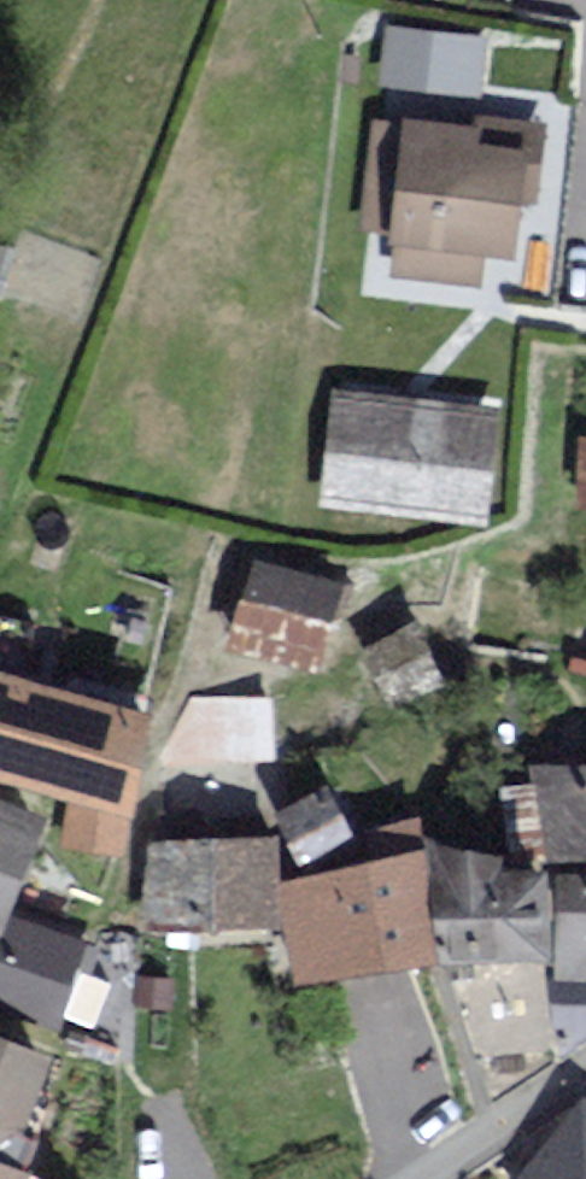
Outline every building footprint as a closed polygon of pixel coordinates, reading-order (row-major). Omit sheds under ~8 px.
[(479,35),(392,27),(387,77),(475,84),(479,35)] [(407,131),(378,128),(369,221),(402,224),(397,274),(473,281),(476,246),(506,249),(512,190),(530,192),(537,122),(409,109),(407,131)] [(499,409),(336,392),(325,491),(488,508),(499,409)] [(336,593),(254,568),(233,635),(315,660),(336,593)] [(414,629),(365,652),(388,700),(437,677),(414,629)] [(0,673),(0,763),(81,781),(70,828),(118,839),(148,707),(0,673)] [(542,765),(550,846),(585,843),(585,760),(542,765)] [(324,791),(281,813),(306,861),(348,840),(324,791)] [(0,796),(0,899),(31,806),(0,796)] [(405,963),(440,958),(424,852),(420,828),(370,836),(374,864),(287,885),(302,978),(405,963)] [(271,843),(156,844),(156,913),(271,913),(271,843)] [(496,878),(498,860),(424,852),(440,958),(458,957),(547,954),(544,874),(496,878)] [(562,874),(561,969),(585,969),(585,874),(562,874)] [(16,916),(0,963),(0,992),(48,1009),(73,936),(16,916)] [(0,1040),(0,1178),(15,1178),(3,1174),(47,1058),(0,1040)] [(584,1101),(550,1143),(521,1178),(585,1178),(585,1103),(584,1101)]
